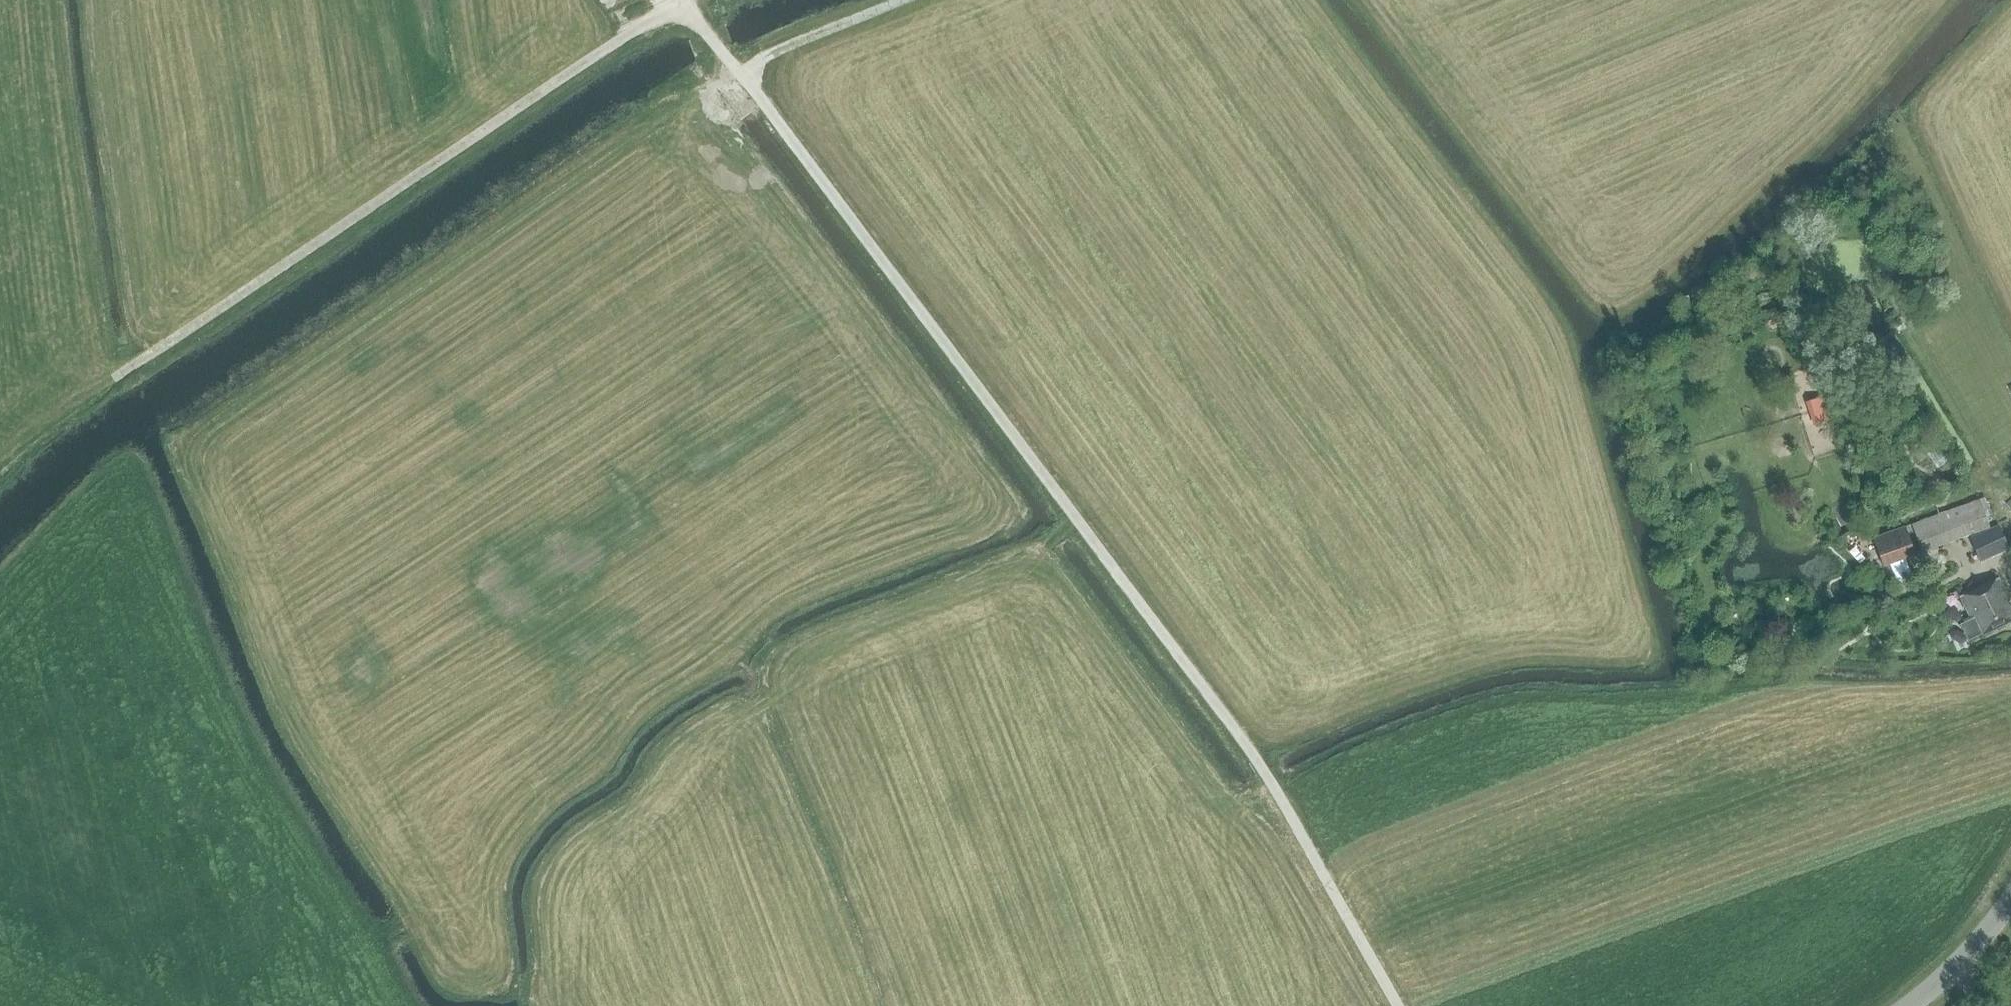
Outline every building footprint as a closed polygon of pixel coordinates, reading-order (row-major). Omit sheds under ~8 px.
[(1825,407),(1809,412),(1813,424),(1829,419),(1825,407)] [(1922,552),(1989,526),(1979,499),(1912,524),(1922,552)] [(1905,526),(1872,537),(1883,567),(1915,556),(1905,526)] [(1978,559),(2008,546),(2000,528),(1971,541),(1978,559)] [(1932,580),(1949,572),(1941,553),(1923,560),(1932,580)] [(2007,601),(2009,600),(2003,588),(2004,587),(1999,576),(1959,596),(1971,618),(1960,624),(1968,640),(1982,633),(1983,634),(2010,621),(2010,609),(2007,601)]
